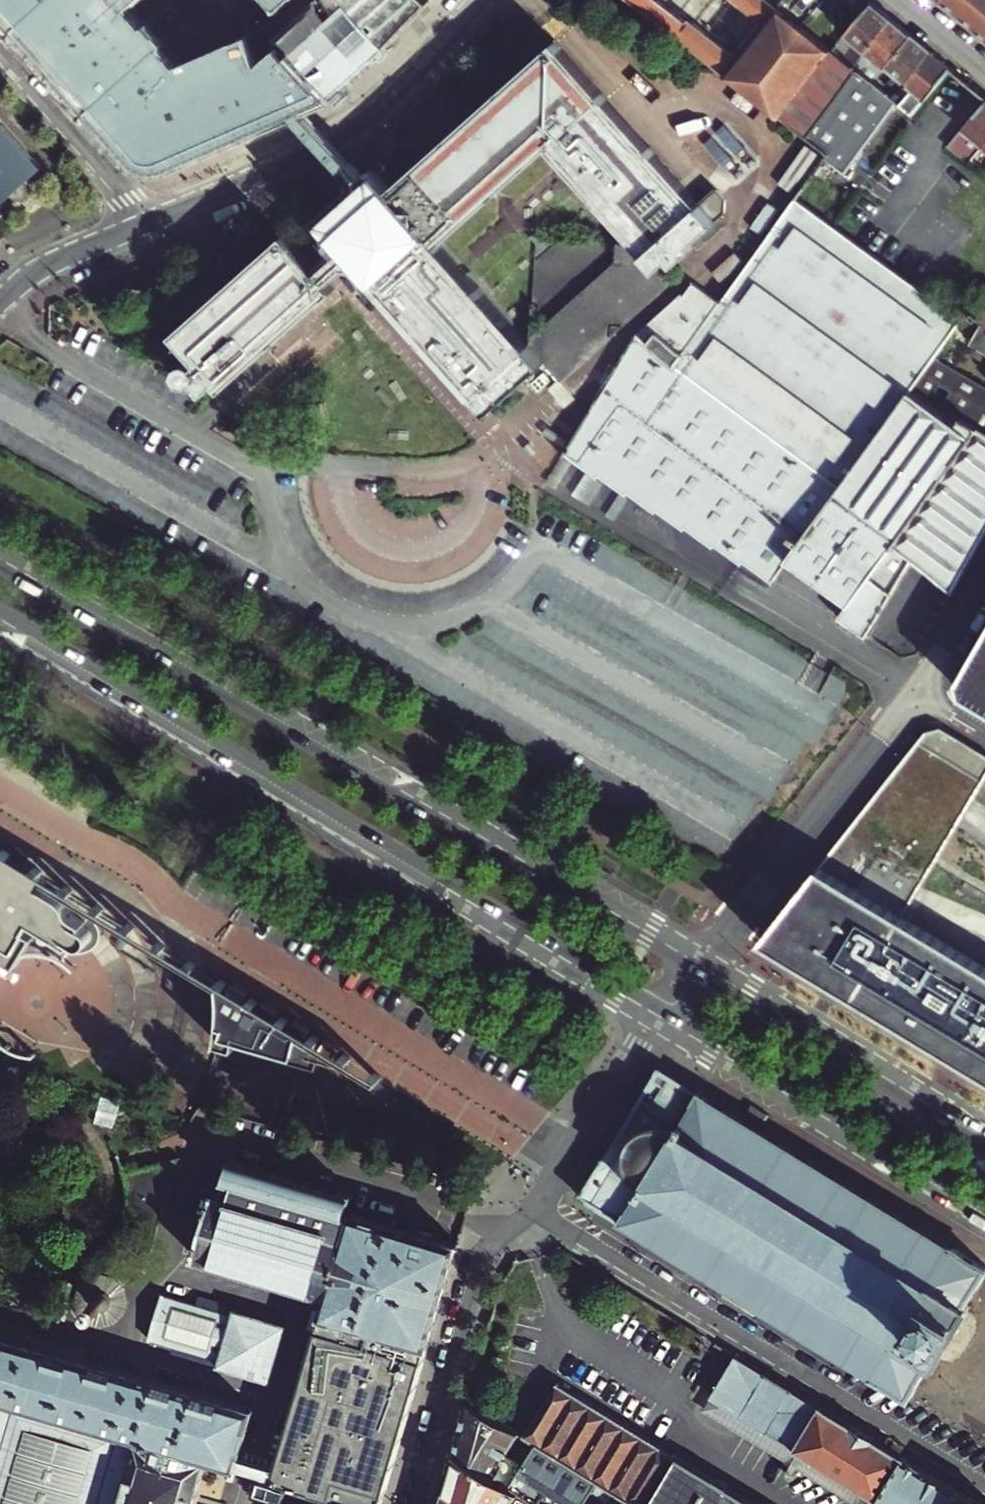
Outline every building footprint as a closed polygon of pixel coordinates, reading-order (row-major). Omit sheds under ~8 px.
[(428,0),(0,0),(0,13),(122,151),(131,161),(138,167),(149,171),(166,173),(332,100),(392,48),(389,44),(429,1),(428,0)] [(806,135),(858,69),(854,66),(845,59),(838,53),(777,6),(770,0),(707,0),(688,23),(658,0),(632,0),(806,135)] [(984,37),(984,0),(942,0),(984,37)] [(845,59),(854,66),(893,18),(872,1),(846,34),(858,43),(849,54),(845,59)] [(875,57),(886,66),(912,34),(893,18),(854,66),(858,69),(863,72),(875,57)] [(912,34),(886,66),(906,83),(932,50),(912,34)] [(346,169),(357,182),(319,215),(331,229),(325,234),(337,246),(340,250),(345,246),(354,256),(393,300),(490,410),(546,361),(561,379),(674,281),(660,267),(672,256),(678,262),(697,243),(694,240),(726,211),(727,197),(718,189),(703,201),(558,39),(504,87),(392,187),(374,167),(367,173),(356,161),(346,169)] [(843,48),(838,53),(845,59),(849,54),(843,48)] [(898,100),(913,111),(951,66),(932,50),(906,83),(894,97),(898,100)] [(878,74),(886,66),(875,57),(863,72),(868,76),(873,70),(878,74)] [(878,74),(873,81),(894,97),(906,83),(886,66),(878,74)] [(926,122),(945,100),(958,111),(940,133),(953,143),(984,105),(984,94),(951,66),(913,111),(926,122)] [(843,170),(898,100),(894,97),(873,81),(868,76),(863,72),(858,69),(806,135),(829,153),(825,157),(843,170)] [(873,70),(868,76),(873,81),(878,74),(873,70)] [(953,143),(950,146),(967,159),(969,156),(973,159),(984,144),(984,105),(953,143)] [(9,128),(0,118),(0,136),(9,128)] [(3,167),(20,153),(26,147),(9,128),(0,136),(0,170),(3,167)] [(973,159),(984,168),(984,144),(973,159)] [(38,172),(44,167),(26,147),(20,153),(38,172)] [(32,178),(38,172),(20,153),(3,167),(27,194),(29,192),(32,187),(33,181),(32,178)] [(27,194),(3,167),(0,170),(0,199),(4,204),(13,196),(22,196),(25,196),(27,194)] [(873,254),(796,199),(725,297),(675,366),(711,393),(757,427),(730,473),(695,531),(714,546),(716,543),(743,563),(744,560),(773,581),(787,560),(848,602),(839,617),(866,637),(910,566),(919,571),(954,591),(984,538),(984,429),(944,405),(934,399),(913,387),(935,357),(963,318),(873,254)] [(336,288),(328,279),(316,265),(286,231),(173,330),(199,359),(196,362),(191,359),(187,358),(182,360),(179,362),(176,367),(175,370),(176,374),(179,379),(182,382),(185,382),(188,382),(192,381),(196,379),(205,389),(217,379),(222,386),(336,288)] [(337,246),(316,265),(328,279),(354,256),(345,246),(340,250),(337,246)] [(686,297),(683,295),(637,336),(675,366),(725,297),(701,279),(694,285),(686,297)] [(970,309),(984,321),(984,290),(970,309)] [(984,321),(973,312),(964,326),(978,334),(973,341),(984,349),(984,321)] [(685,529),(687,525),(695,531),(730,473),(757,427),(711,393),(675,366),(637,336),(566,452),(597,477),(599,473),(627,494),(629,491),(655,511),(657,508),(675,521),(685,529)] [(935,357),(913,387),(934,399),(942,385),(953,391),(944,405),(984,429),(984,385),(935,357)] [(961,679),(966,695),(984,707),(984,637),(961,679)] [(984,780),(984,753),(944,729),(928,732),(763,939),(984,1073),(984,1000),(887,941),(902,916),(984,780)] [(20,962),(27,950),(38,931),(31,928),(36,920),(73,942),(75,939),(82,942),(87,941),(92,937),(93,934),(91,929),(88,925),(84,922),(87,918),(78,913),(71,903),(64,895),(61,892),(46,884),(49,878),(52,874),(27,859),(29,856),(31,851),(9,838),(0,832),(0,951),(20,962)] [(76,888),(68,884),(65,888),(73,893),(76,888)] [(106,906),(98,901),(96,906),(104,910),(106,906)] [(887,941),(984,1000),(984,967),(902,916),(887,941)] [(137,924),(130,920),(127,924),(135,928),(137,924)] [(158,942),(166,946),(168,942),(161,938),(158,942)] [(189,959),(196,964),(199,960),(191,955),(189,959)] [(311,1031),(315,1024),(316,1024),(300,1014),(300,1015),(295,1022),(292,1020),(294,1016),(285,1011),(283,1015),(280,1013),(284,1006),(284,1005),(269,996),(268,997),(264,1003),(260,1001),(262,998),(255,993),(253,997),(249,994),(253,988),(253,986),(238,977),(237,978),(233,985),(230,983),(232,979),(225,975),(222,979),(226,981),(227,993),(217,1008),(226,1014),(225,1021),(223,1036),(256,1046),(278,1053),(279,1053),(317,1064),(320,1055),(328,1057),(344,1061),(348,1060),(352,1058),(356,1054),(347,1049),(346,1052),(343,1050),(347,1043),(332,1033),(331,1034),(327,1040),(323,1038),(325,1035),(316,1030),(315,1033),(311,1031)] [(46,1041),(85,1035),(83,1020),(44,1026),(46,1041)] [(320,1055),(317,1064),(326,1067),(328,1057),(320,1055)] [(661,1068),(642,1098),(613,1146),(581,1196),(597,1205),(641,1232),(715,1277),(792,1323),(860,1365),(912,1397),(933,1361),(962,1312),(984,1274),(984,1266),(937,1237),(860,1190),(790,1148),(720,1104),(661,1068)] [(325,1313),(317,1339),(279,1465),(276,1477),(265,1474),(261,1488),(291,1496),(297,1484),(367,1503),(382,1503),(461,1242),(355,1210),(354,1213),(350,1212),(356,1192),(236,1156),(230,1175),(239,1178),(234,1194),(218,1189),(199,1251),(331,1292),(325,1313)] [(129,1309),(131,1299),(130,1294),(129,1290),(127,1285),(124,1281),(120,1278),(115,1276),(111,1274),(106,1274),(101,1274),(96,1276),(92,1278),(88,1281),(84,1285),(82,1289),(81,1294),(80,1299),(81,1304),(82,1309),(84,1313),(87,1317),(91,1320),(96,1322),(100,1324),(105,1324),(110,1324),(115,1323),(123,1317),(126,1313),(129,1309)] [(288,1325),(236,1309),(235,1314),(201,1305),(165,1294),(151,1339),(165,1343),(221,1360),(220,1365),(272,1380),(288,1325)] [(204,1295),(201,1305),(235,1314),(236,1309),(237,1305),(204,1295)] [(317,1339),(325,1313),(315,1310),(308,1336),(317,1339)] [(208,1461),(238,1469),(242,1457),(254,1412),(0,1337),(0,1503),(196,1503),(208,1461)] [(219,1367),(220,1365),(221,1360),(165,1343),(162,1350),(219,1367)] [(731,1429),(739,1416),(884,1503),(981,1503),(734,1355),(727,1368),(724,1366),(721,1371),(724,1373),(703,1411),(731,1429)] [(558,1385),(526,1438),(634,1503),(753,1503),(558,1385)] [(456,1453),(540,1503),(634,1503),(526,1438),(469,1403),(456,1453)] [(731,1429),(856,1503),(884,1503),(739,1416),(731,1429)] [(444,1498),(454,1503),(540,1503),(456,1453),(444,1498)] [(242,1457),(238,1469),(265,1474),(276,1477),(279,1465),(242,1457)]
